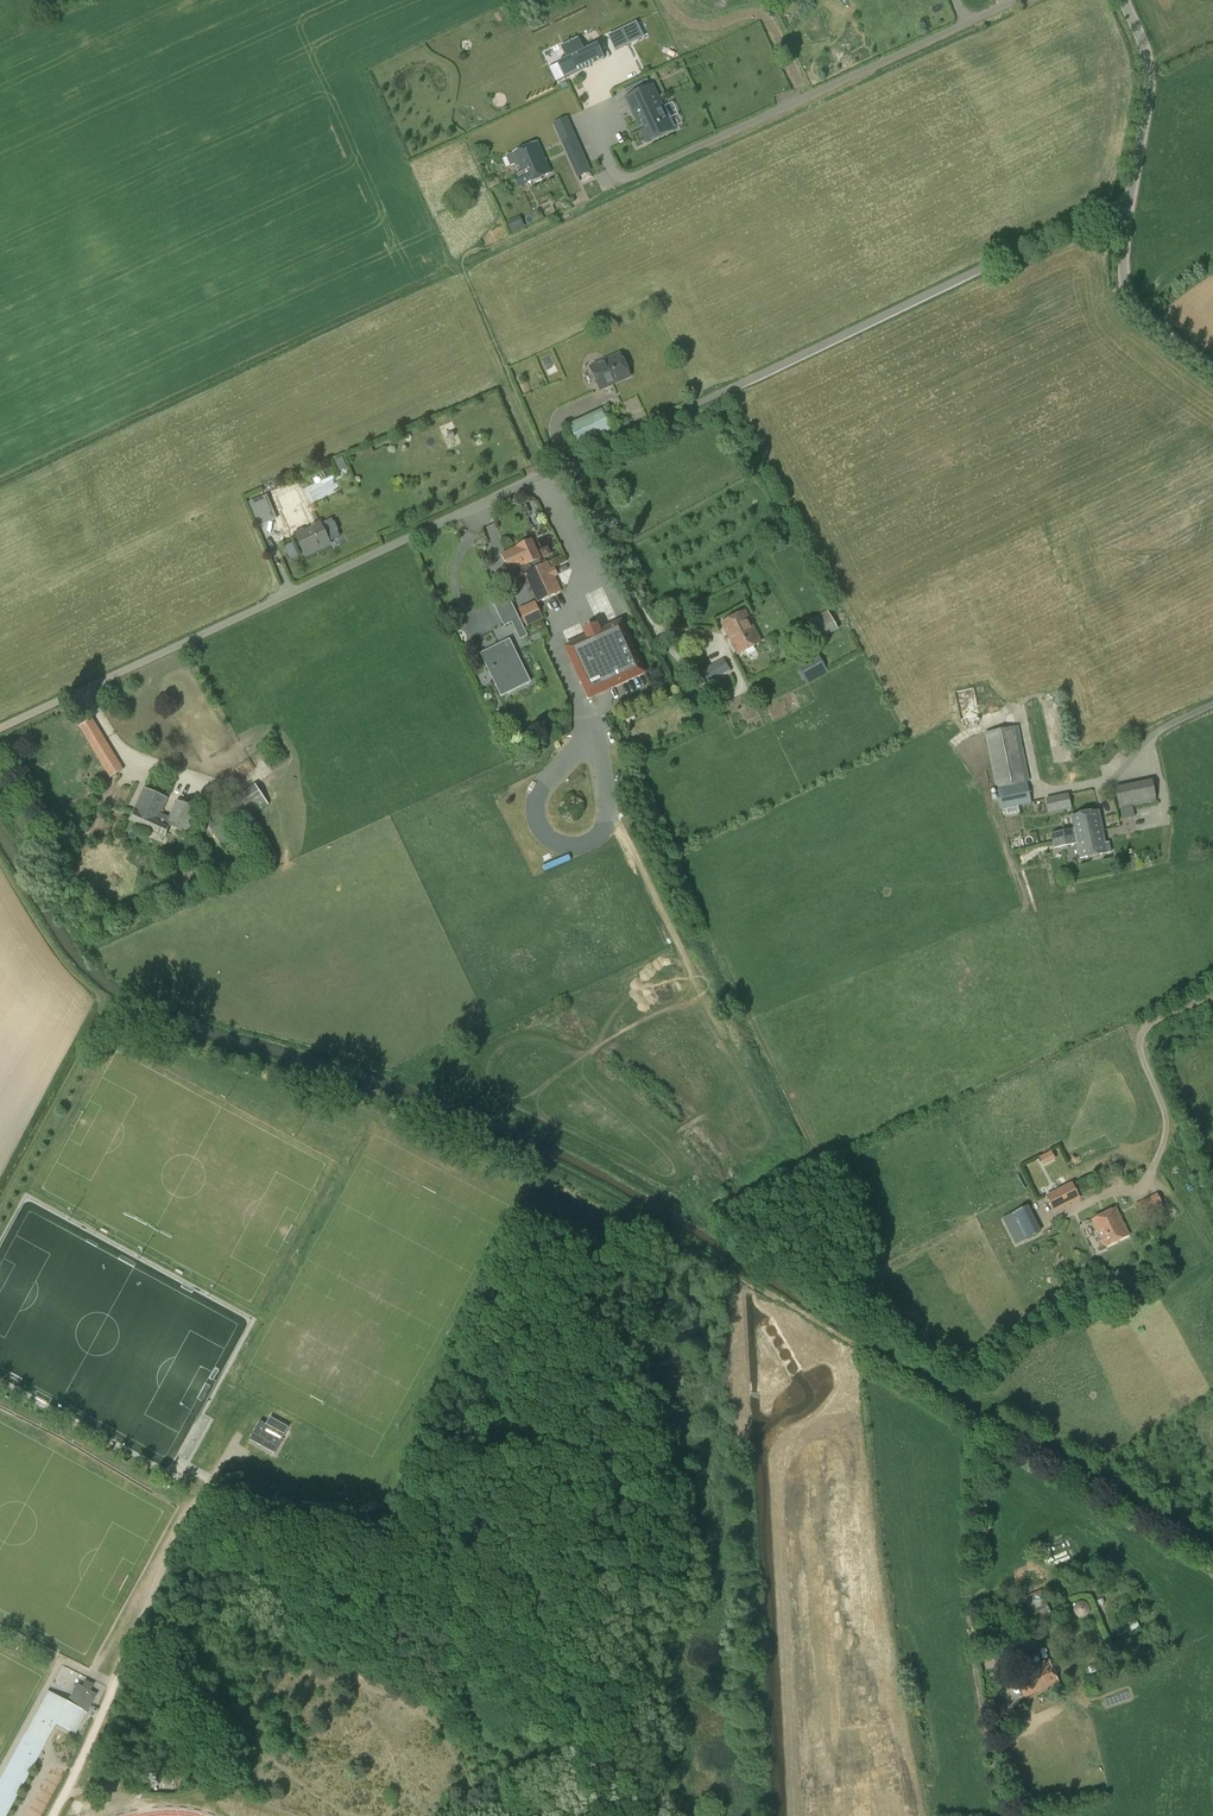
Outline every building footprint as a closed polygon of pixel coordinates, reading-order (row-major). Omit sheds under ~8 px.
[(636,23),(609,36),(616,50),(627,45),(628,46),(643,38),(636,23)] [(605,59),(601,52),(597,44),(584,50),(578,38),(560,46),(567,59),(558,63),(564,77),(565,78),(587,67),(605,59)] [(646,141),(651,139),(672,129),(652,86),(626,98),(633,113),(638,123),(641,122),(645,129),(641,131),(646,141)] [(572,132),(561,137),(570,158),(581,153),(572,132)] [(517,167),(518,169),(544,158),(537,142),(513,153),(506,156),(511,165),(517,163),(519,166),(517,167)] [(551,174),(544,158),(518,169),(520,174),(513,177),(518,187),(526,184),(551,174)] [(589,171),(584,159),(573,164),(578,176),(589,171)] [(512,232),(525,227),(523,220),(509,226),(512,232)] [(631,377),(621,354),(591,367),(601,390),(631,377)] [(569,425),(579,446),(612,431),(602,410),(569,425)] [(342,458),(335,462),(340,472),(347,469),(342,458)] [(301,485),(291,489),(296,500),(306,496),(301,485)] [(282,489),(280,490),(266,496),(276,519),(292,512),(282,489)] [(304,517),(301,511),(287,517),(291,524),(299,520),(303,529),(295,533),(306,555),(331,544),(330,542),(340,537),(337,531),(339,530),(335,522),(333,522),(332,519),(322,524),(321,522),(312,526),(307,516),(304,517)] [(280,549),(293,543),(289,535),(277,541),(280,549)] [(554,577),(551,571),(548,563),(541,566),(538,560),(540,559),(532,540),(501,554),(510,573),(527,565),(528,565),(531,571),(525,574),(538,603),(561,593),(554,577)] [(285,547),(290,559),(298,555),(293,543),(285,547)] [(528,636),(506,592),(491,600),(504,626),(512,623),(520,640),(528,636)] [(543,620),(535,601),(518,609),(527,627),(543,620)] [(737,656),(762,643),(745,611),(720,624),(737,656)] [(807,621),(818,642),(838,630),(827,611),(807,621)] [(590,697),(644,672),(621,622),(599,632),(596,626),(585,631),(588,637),(567,647),(590,697)] [(503,643),(481,654),(502,696),(530,682),(513,647),(506,650),(503,643)] [(798,668),(807,685),(828,673),(820,656),(798,668)] [(702,671),(709,683),(730,671),(723,659),(702,671)] [(93,718),(79,727),(110,778),(124,770),(93,718)] [(1027,782),(1028,781),(1016,727),(984,734),(995,788),(996,788),(1027,782)] [(1153,779),(1115,786),(1119,809),(1157,802),(1153,779)] [(1027,782),(996,788),(1000,810),(1010,808),(1018,806),(1031,804),(1027,782)] [(230,831),(269,805),(255,785),(216,811),(220,818),(208,826),(221,845),(234,837),(230,831)] [(130,821),(165,836),(169,827),(160,823),(160,822),(158,821),(168,798),(144,788),(130,821)] [(1067,795),(1046,799),(1049,813),(1070,809),(1067,795)] [(186,836),(193,838),(204,812),(176,800),(165,825),(187,834),(186,836)] [(1132,807),(1122,810),(1124,819),(1134,817),(1132,807)] [(1109,842),(1105,843),(1099,811),(1038,823),(1044,851),(1077,844),(1080,860),(1111,853),(1109,842)] [(1045,1154),(1049,1163),(1056,1160),(1051,1151),(1045,1154)] [(1047,1197),(1054,1210),(1079,1198),(1072,1184),(1047,1197)] [(1153,1214),(1146,1199),(1134,1205),(1142,1220),(1153,1214)] [(1092,1220),(1105,1247),(1129,1235),(1116,1208),(1092,1220)] [(1032,1220),(1019,1226),(1026,1239),(1039,1233),(1032,1220)] [(260,1421),(249,1439),(275,1453),(285,1434),(260,1421)] [(248,1493),(236,1488),(234,1494),(246,1499),(248,1493)] [(262,1498),(250,1494),(248,1500),(260,1504),(262,1498)] [(1044,1596),(1026,1604),(1034,1621),(1051,1614),(1044,1596)] [(1080,1600),(1079,1600),(1077,1602),(1076,1602),(1075,1605),(1075,1606),(1075,1608),(1076,1609),(1076,1611),(1077,1612),(1078,1613),(1080,1614),(1082,1614),(1083,1614),(1086,1613),(1087,1613),(1088,1611),(1089,1610),(1089,1609),(1090,1607),(1089,1605),(1089,1604),(1089,1602),(1087,1601),(1085,1600),(1084,1600),(1082,1599),(1080,1600)] [(1115,1628),(1119,1637),(1140,1628),(1136,1619),(1115,1628)] [(1070,1627),(1062,1630),(1064,1637),(1073,1634),(1070,1627)] [(1032,1636),(1009,1647),(1014,1658),(1037,1647),(1032,1636)] [(1151,1662),(1156,1659),(1152,1651),(1147,1653),(1151,1662)] [(1033,1670),(1016,1678),(1025,1697),(1059,1681),(1049,1660),(1032,1667),(1033,1670)] [(36,1713),(28,1727),(48,1737),(55,1724),(75,1734),(86,1712),(90,1706),(96,1695),(76,1684),(67,1701),(47,1691),(36,1713)] [(24,1734),(0,1778),(0,1815),(5,1815),(36,1759),(37,1758),(44,1745),(24,1734)]
